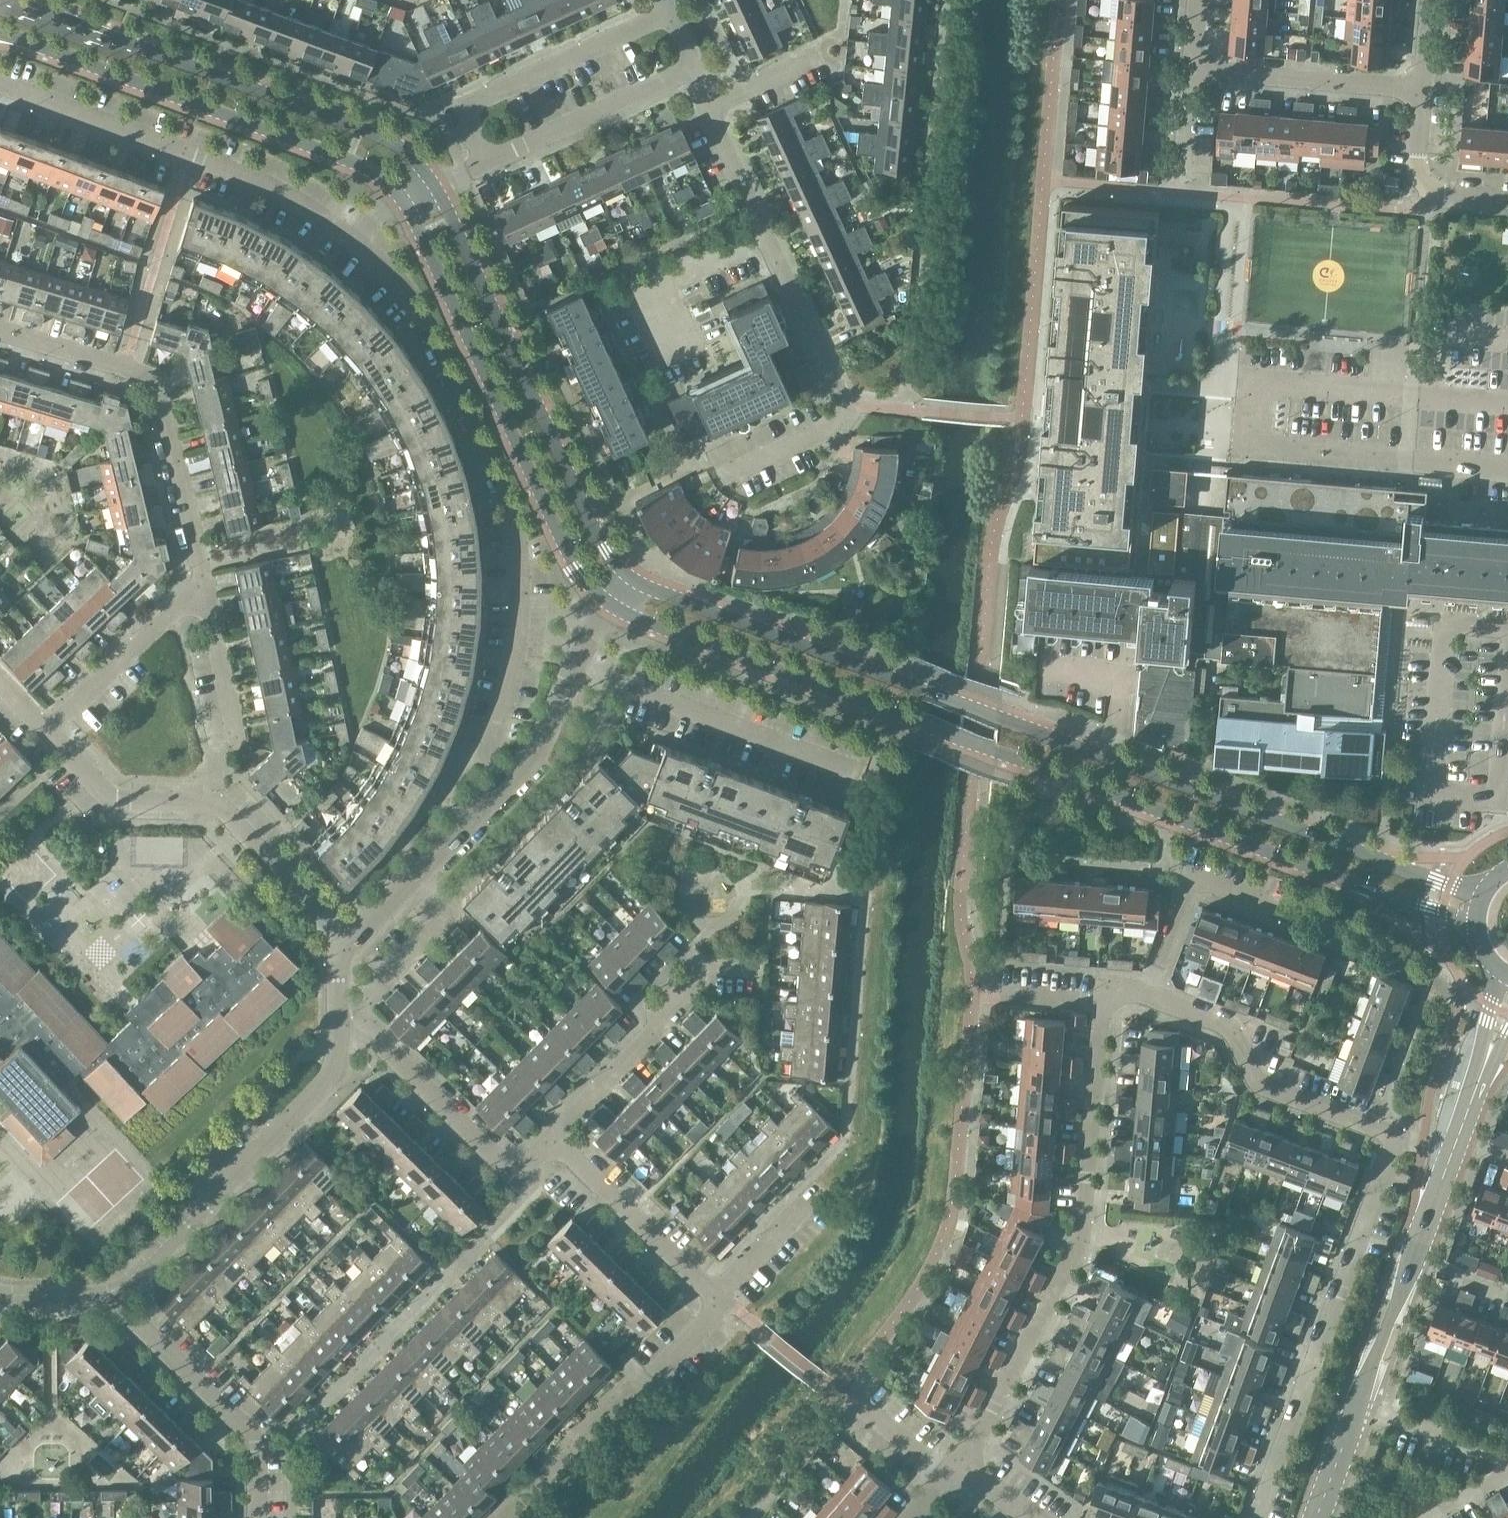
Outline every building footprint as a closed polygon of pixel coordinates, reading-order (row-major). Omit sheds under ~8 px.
[(177,6),(186,9),(184,12),(200,18),(206,0),(179,0),(177,6)] [(223,23),(224,23),(233,0),(206,0),(200,18),(215,23),(216,20),(223,23)] [(246,38),(258,5),(244,0),(233,0),(224,23),(223,23),(222,26),(232,29),(230,33),(246,38)] [(365,8),(374,11),(378,0),(376,0),(367,0),(365,8)] [(489,0),(479,5),(502,54),(525,44),(510,11),(497,17),(489,0)] [(510,11),(525,44),(548,33),(533,0),(521,0),(524,5),(510,11)] [(548,33),(571,22),(561,0),(533,0),(548,33)] [(571,22),(594,12),(589,0),(561,0),(571,22)] [(594,12),(618,1),(617,0),(589,0),(594,12)] [(729,13),(758,0),(723,0),(729,13)] [(740,36),(789,13),(785,4),(768,12),(762,0),(758,0),(729,13),(740,36)] [(925,23),(927,0),(873,0),(873,2),(891,4),(890,19),(925,23)] [(1078,14),(1086,15),(1087,0),(1079,0),(1078,14)] [(1154,21),(1155,0),(1115,0),(1113,17),(1121,18),(1154,21)] [(1268,12),(1276,12),(1277,0),(1236,0),(1236,8),(1268,12)] [(1310,15),(1312,0),(1303,0),(1302,14),(1310,15)] [(1392,0),(1360,0),(1358,19),(1391,22),(1393,0),(1392,0)] [(1457,7),(1505,11),(1506,0),(1458,0),(1457,7)] [(262,41),(271,44),(282,14),(258,5),(246,38),(261,44),(262,41)] [(477,26),(464,32),(479,65),(502,54),(479,5),(469,9),(477,26)] [(1316,15),(1324,16),(1325,5),(1317,5),(1316,15)] [(1472,17),(1471,30),(1503,33),(1505,11),(1457,7),(1456,16),(1472,17)] [(1268,12),(1236,8),(1234,30),(1266,33),(1268,12)] [(789,13),(740,36),(751,60),(783,45),(777,31),(794,23),(789,13)] [(278,50),(293,56),(306,23),(282,14),(271,44),(279,47),(278,50)] [(1310,15),(1302,14),(1301,25),(1309,25),(1310,15)] [(1324,16),(1316,15),(1315,25),(1323,26),(1324,16)] [(1121,18),(1119,39),(1152,42),(1154,21),(1121,18)] [(1391,22),(1358,19),(1349,18),(1347,39),(1356,40),(1389,43),(1391,22)] [(925,23),(890,19),(888,33),(870,31),(868,42),(922,48),(925,23)] [(443,21),(433,26),(456,75),(479,65),(464,32),(451,38),(443,21)] [(310,58),(318,61),(329,31),(306,23),(293,56),(308,62),(310,58)] [(1076,35),(1084,36),(1085,26),(1077,25),(1076,35)] [(418,54),(420,60),(421,60),(433,86),(456,75),(433,26),(424,31),(432,47),(418,54)] [(1266,33),(1234,30),(1232,52),(1264,55),(1266,33)] [(1454,41),(1453,50),(1501,54),(1503,33),(1471,30),(1470,43),(1454,41)] [(325,68),(340,73),(353,40),(329,31),(318,61),(327,65),(325,68)] [(1084,36),(1076,35),(1075,46),(1083,47),(1084,36)] [(1119,39),(1117,61),(1150,64),(1152,42),(1119,39)] [(357,76),(365,79),(376,49),(353,40),(340,73),(356,79),(357,76)] [(1389,43),(1356,40),(1354,63),(1387,65),(1389,43)] [(886,55),(885,69),(920,73),(922,48),(868,42),(867,53),(886,55)] [(376,49),(365,79),(397,91),(396,94),(412,100),(414,94),(433,86),(421,60),(420,60),(414,63),(376,49)] [(1298,60),(1306,60),(1307,50),(1299,49),(1298,60)] [(1313,50),(1312,61),(1320,61),(1321,51),(1313,50)] [(1501,54),(1453,50),(1452,59),(1468,61),(1467,74),(1499,77),(1501,54)] [(1117,61),(1115,82),(1148,85),(1150,64),(1117,61)] [(1072,78),(1080,79),(1081,69),(1073,68),(1072,78)] [(864,82),(863,92),(917,98),(920,73),(885,69),(883,84),(864,82)] [(1080,79),(1072,78),(1071,89),(1079,90),(1080,79)] [(1465,92),(1476,93),(1477,81),(1466,80),(1465,92)] [(1114,104),(1146,107),(1148,85),(1115,82),(1114,104)] [(881,105),(879,119),(915,123),(917,98),(863,92),(862,103),(881,105)] [(756,119),(767,143),(799,128),(793,115),(810,107),(805,96),(756,119)] [(1258,153),(1258,147),(1262,99),(1253,98),(1252,114),(1239,113),(1238,115),(1222,113),(1218,157),(1236,159),(1236,151),(1258,153)] [(1258,147),(1258,153),(1257,157),(1279,159),(1282,116),(1270,115),(1271,100),(1262,99),(1258,147)] [(1078,101),(1070,100),(1068,121),(1076,122),(1078,101)] [(1305,103),(1296,102),(1295,118),(1282,116),(1279,159),(1300,161),(1301,151),(1305,103)] [(1314,104),(1305,103),(1301,151),(1323,153),(1326,120),(1313,119),(1314,104)] [(1146,107),(1114,104),(1112,125),(1144,128),(1146,107)] [(1344,155),(1348,107),(1339,106),(1338,121),(1326,120),(1323,153),(1344,155)] [(1357,107),(1348,107),(1344,155),(1367,157),(1367,153),(1380,154),(1382,129),(1369,128),(1370,124),(1356,123),(1357,107)] [(859,132),(858,143),(912,148),(915,123),(879,119),(878,134),(859,132)] [(1076,122),(1068,121),(1068,132),(1076,133),(1076,122)] [(1144,128),(1112,125),(1110,147),(1142,150),(1144,128)] [(1462,159),(1484,161),(1487,128),(1465,126),(1462,159)] [(671,128),(656,135),(671,167),(695,156),(681,127),(672,131),(671,128)] [(2,128),(0,134),(0,165),(10,168),(23,135),(2,128)] [(799,128),(767,143),(777,166),(827,143),(822,133),(805,141),(799,128)] [(1487,128),(1484,161),(1506,163),(1507,137),(1507,130),(1487,128)] [(23,135),(10,168),(31,176),(43,143),(23,135)] [(643,145),(635,148),(648,177),(671,167),(656,135),(641,141),(643,145)] [(63,150),(43,143),(31,176),(51,183),(63,150)] [(777,166),(788,188),(820,174),(814,161),(831,153),(827,143),(777,166)] [(912,148),(858,143),(857,153),(876,155),(874,171),(909,174),(912,148)] [(1110,147),(1100,146),(1098,168),(1140,172),(1142,150),(1110,147)] [(625,149),(610,156),(625,188),(648,177),(635,148),(627,152),(625,149)] [(83,158),(63,150),(51,183),(71,191),(83,158)] [(597,166),(589,169),(602,199),(625,188),(610,156),(596,162),(597,166)] [(104,165),(83,158),(71,191),(91,198),(104,165)] [(1078,160),(1066,159),(1065,171),(1077,172),(1078,160)] [(124,173),(104,165),(91,198),(112,206),(124,173)] [(579,170),(564,177),(579,209),(602,199),(589,169),(580,173),(579,170)] [(1228,173),(1213,172),(1212,184),(1227,185),(1228,173)] [(144,180),(124,173),(112,206),(132,213),(144,180)] [(820,174),(788,188),(799,211),(848,189),(843,179),(826,187),(820,174)] [(1387,176),(1386,191),(1399,193),(1401,178),(1387,176)] [(551,187),(543,191),(556,220),(579,209),(564,177),(549,184),(551,187)] [(165,188),(144,180),(132,213),(153,221),(165,188)] [(681,189),(686,200),(695,195),(690,185),(681,189)] [(686,200),(681,189),(673,193),(677,204),(686,200)] [(799,211),(809,234),(841,220),(835,206),(852,198),(848,189),(799,211)] [(533,191),(518,198),(533,230),(556,220),(543,191),(534,194),(533,191)] [(7,208),(17,211),(21,202),(11,198),(7,208)] [(178,252),(219,267),(242,216),(194,198),(178,252)] [(533,230),(518,198),(504,205),(505,208),(496,212),(509,241),(533,230)] [(21,202),(17,211),(27,215),(31,206),(21,202)] [(1048,417),(1050,417),(1048,444),(1045,444),(1045,447),(1047,447),(1046,458),(1044,457),(1035,561),(1064,563),(1064,567),(1130,574),(1130,568),(1131,568),(1140,467),(1140,466),(1138,466),(1138,454),(1141,455),(1141,452),(1139,452),(1141,425),(1143,425),(1143,422),(1141,422),(1143,395),(1146,396),(1147,383),(1161,213),(1065,205),(1063,229),(1064,229),(1063,234),(1061,259),(1061,264),(1060,264),(1051,378),(1051,379),(1051,384),(1050,384),(1050,388),(1052,388),(1050,415),(1048,414),(1048,417)] [(636,210),(640,221),(649,216),(645,206),(636,210)] [(640,221),(636,210),(627,214),(632,225),(640,221)] [(48,223),(58,226),(61,217),(51,213),(48,223)] [(219,267),(258,287),(286,239),(242,216),(219,267)] [(58,226),(68,230),(72,221),(61,217),(58,226)] [(809,234),(820,257),(869,235),(865,225),(847,233),(841,220),(809,234)] [(88,238),(98,241),(102,232),(92,228),(88,238)] [(590,232),(594,242),(603,238),(598,228),(590,232)] [(102,232),(98,241),(109,245),(112,236),(102,232)] [(594,242),(590,232),(581,236),(585,246),(594,242)] [(820,257),(830,280),(862,266),(856,253),(874,245),(869,235),(820,257)] [(258,287),(293,311),(327,268),(286,239),(258,287)] [(129,253),(140,257),(143,247),(133,243),(129,253)] [(544,253),(549,263),(557,259),(553,249),(544,253)] [(549,263),(544,253),(535,257),(540,267),(549,263)] [(125,270),(136,273),(138,263),(127,260),(125,270)] [(16,302),(26,268),(5,262),(0,279),(0,297),(16,302)] [(184,267),(175,263),(171,274),(180,277),(184,267)] [(868,279),(862,266),(830,280),(841,303),(890,281),(886,271),(868,279)] [(16,302),(37,308),(47,274),(26,268),(16,302)] [(293,311),(325,340),(365,301),(327,268),(293,311)] [(37,308),(57,314),(67,280),(47,274),(37,308)] [(209,289),(213,279),(203,275),(199,284),(209,289)] [(219,293),(223,284),(213,279),(209,289),(219,293)] [(57,314),(78,320),(88,286),(67,280),(57,314)] [(179,284),(169,281),(166,291),(176,294),(179,284)] [(890,281),(841,303),(852,327),(884,312),(878,298),(895,290),(890,281)] [(664,404),(683,444),(790,394),(768,345),(788,336),(763,282),(723,300),(752,364),(664,404)] [(78,320),(99,327),(109,293),(88,286),(78,320)] [(571,360),(580,381),(615,365),(608,349),(618,345),(611,329),(609,330),(605,320),(606,320),(599,304),(589,309),(581,292),(547,308),(557,329),(562,327),(565,333),(557,337),(565,355),(573,352),(576,358),(571,360)] [(109,293),(99,327),(121,333),(131,299),(109,293)] [(250,297),(241,293),(236,303),(245,307),(250,297)] [(325,340),(354,373),(398,339),(365,301),(325,340)] [(22,318),(32,322),(35,312),(27,309),(24,311),(22,318)] [(35,312),(32,322),(43,325),(45,318),(43,314),(35,312)] [(151,342),(182,351),(188,329),(187,329),(157,320),(151,342)] [(64,331),(74,334),(77,324),(69,322),(66,324),(64,331)] [(77,324),(74,334),(84,337),(86,330),(85,326),(77,324)] [(182,351),(186,356),(208,350),(209,351),(214,350),(209,330),(189,324),(187,329),(188,329),(182,351)] [(247,330),(249,340),(259,338),(256,327),(247,330)] [(259,338),(249,340),(252,351),(261,348),(259,338)] [(354,373),(379,409),(426,381),(398,339),(354,373)] [(186,356),(193,386),(216,380),(215,379),(209,351),(208,350),(186,356)] [(4,370),(7,368),(9,361),(0,358),(0,368),(4,370)] [(615,365),(580,381),(590,401),(595,399),(598,405),(590,409),(598,427),(606,423),(609,430),(604,432),(614,453),(649,437),(641,421),(651,417),(644,401),(642,402),(638,392),(639,392),(632,376),(622,381),(615,365)] [(29,377),(38,380),(40,370),(30,367),(28,374),(29,377)] [(40,370),(38,380),(46,382),(49,380),(51,373),(40,370)] [(16,377),(0,372),(0,409),(5,411),(16,377)] [(193,386),(198,407),(232,398),(227,376),(215,379),(216,380),(193,386)] [(26,417),(36,383),(16,377),(5,411),(26,417)] [(71,389),(79,392),(82,382),(71,379),(69,386),(71,389)] [(259,381),(261,392),(271,389),(269,379),(259,381)] [(379,409),(398,448),(449,425),(426,381),(379,409)] [(79,392),(87,394),(90,392),(92,385),(82,382),(79,392)] [(47,423),(57,389),(36,383),(26,417),(47,423)] [(71,418),(78,395),(57,389),(47,423),(69,430),(72,418),(71,418)] [(271,389),(261,392),(264,402),(274,400),(271,389)] [(101,402),(96,425),(101,427),(105,431),(112,460),(112,461),(135,456),(128,427),(133,425),(128,405),(119,402),(121,397),(105,392),(101,402)] [(72,418),(96,425),(101,402),(78,395),(71,418),(72,418)] [(198,407),(203,428),(237,419),(232,398),(198,407)] [(203,428),(208,449),(242,440),(237,419),(203,428)] [(269,423),(271,434),(281,431),(279,421),(269,423)] [(398,448),(413,488),(466,473),(449,425),(398,448)] [(271,434),(274,444),(284,442),(281,431),(271,434)] [(855,458),(854,467),(895,476),(897,450),(898,436),(872,436),(872,448),(860,448),(860,458),(855,458)] [(242,440),(208,449),(213,470),(248,461),(242,440)] [(73,450),(79,458),(87,451),(80,443),(73,450)] [(79,458),(73,450),(65,458),(72,465),(79,458)] [(617,462),(623,474),(637,468),(631,455),(617,462)] [(105,485),(140,477),(135,456),(112,461),(112,460),(100,463),(105,485)] [(213,470),(218,491),(253,482),(248,461),(213,470)] [(142,468),(144,476),(153,473),(151,463),(144,465),(142,468)] [(279,465),(282,475),(291,473),(289,463),(279,465)] [(856,478),(852,486),(887,501),(895,476),(854,467),(851,476),(856,478)] [(1155,500),(1183,502),(1185,472),(1189,472),(1189,470),(1158,467),(1155,500)] [(828,470),(824,481),(830,486),(839,487),(843,476),(837,471),(828,470)] [(153,473),(144,476),(146,484),(149,486),(156,484),(153,473)] [(291,473),(282,475),(284,486),(294,484),(291,473)] [(413,488),(422,530),(477,521),(466,473),(413,488)] [(1290,664),(1378,672),(1386,581),(1397,582),(1507,592),(1507,528),(1425,521),(1426,516),(1427,517),(1429,490),(1411,489),(1229,473),(1225,509),(1231,514),(1225,513),(1225,516),(1203,514),(1191,651),(1192,651),(1206,652),(1206,657),(1290,664)] [(105,485),(110,506),(145,498),(140,477),(105,485)] [(218,491),(223,512),(258,503),(253,482),(218,491)] [(636,502),(648,528),(688,499),(680,482),(636,502)] [(844,493),(839,501),(874,525),(887,501),(852,486),(848,495),(844,493)] [(815,494),(806,502),(810,510),(817,514),(826,506),(822,498),(815,494)] [(145,498),(110,506),(116,528),(128,525),(127,524),(150,519),(145,498)] [(648,528),(666,548),(700,513),(688,499),(648,528)] [(839,501),(827,515),(856,546),(874,525),(839,501)] [(258,503),(223,512),(229,534),(263,526),(258,503)] [(152,510),(154,518),(164,516),(161,505),(154,507),(152,510)] [(289,508),(292,519),(302,516),(299,506),(289,508)] [(1155,509),(1150,570),(1175,572),(1180,512),(1155,509)] [(1191,651),(1203,514),(1180,512),(1175,572),(1178,572),(1177,577),(1175,577),(1175,580),(1177,580),(1176,592),(1154,590),(1156,577),(1130,574),(1064,567),(1033,565),(1028,622),(1124,632),(1143,633),(1141,658),(1142,658),(1189,662),(1189,663),(1191,663),(1192,651),(1191,651)] [(666,548),(688,565),(714,524),(700,513),(666,548)] [(827,515),(813,527),(835,562),(856,546),(827,515)] [(154,518),(156,526),(159,528),(166,526),(164,516),(154,518)] [(766,518),(755,517),(752,525),(755,533),(766,534),(769,526),(766,518)] [(156,543),(150,519),(127,524),(128,525),(133,549),(156,543)] [(422,530),(426,573),(482,571),(477,521),(422,530)] [(714,524),(688,565),(715,575),(719,564),(724,549),(731,530),(714,524)] [(813,527),(796,535),(812,574),(835,562),(813,527)] [(796,535),(779,540),(786,581),(812,574),(796,535)] [(87,548),(97,551),(100,542),(90,538),(87,548)] [(731,580),(759,584),(760,542),(741,539),(731,580)] [(156,543),(133,549),(135,554),(133,560),(111,581),(110,581),(126,598),(148,578),(152,582),(167,567),(165,558),(170,557),(166,540),(156,543)] [(760,542),(759,584),(786,581),(779,540),(760,542)] [(100,542),(97,551),(107,555),(111,545),(100,542)] [(9,555),(17,563),(24,556),(17,548),(9,555)] [(310,552),(300,554),(302,565),(312,563),(310,552)] [(17,563),(24,571),(32,564),(24,556),(17,563)] [(271,561),(236,568),(241,590),(275,583),(271,561)] [(81,582),(111,613),(126,598),(110,581),(111,581),(97,566),(81,582)] [(426,573),(425,616),(481,621),(482,571),(426,573)] [(65,596),(95,628),(111,613),(81,582),(65,596)] [(241,590),(245,611),(280,604),(275,583),(241,590)] [(307,587),(309,598),(319,596),(317,585),(307,587)] [(11,600),(0,588),(0,610),(11,600)] [(95,628),(65,596),(49,611),(79,643),(95,628)] [(319,596),(309,598),(311,608),(321,606),(319,596)] [(284,625),(280,604),(245,611),(250,632),(284,625)] [(113,616),(120,623),(128,616),(123,611),(119,610),(113,616)] [(49,611),(34,626),(64,658),(79,643),(49,611)] [(120,623),(113,616),(107,622),(107,625),(112,631),(120,623)] [(425,616),(419,659),(473,671),(481,621),(425,616)] [(289,646),(284,625),(250,632),(254,654),(289,646)] [(34,626),(18,641),(48,673),(64,658),(34,626)] [(316,629),(318,640),(328,638),(326,627),(316,629)] [(318,640),(320,651),(330,648),(328,638),(318,640)] [(82,646),(89,653),(97,646),(92,640),(88,640),(82,646)] [(48,673),(18,641),(1,657),(31,688),(48,673)] [(89,653),(82,646),(76,652),(76,655),(81,661),(89,653)] [(254,654),(259,675),(293,667),(289,646),(254,654)] [(419,659),(407,702),(460,720),(473,671),(419,659)] [(1374,719),(1378,672),(1290,664),(1287,700),(1239,696),(1240,686),(1224,685),(1223,695),(1222,695),(1216,762),(1384,776),(1388,731),(1373,730),(1374,719)] [(1197,669),(1150,665),(1146,712),(1153,715),(1152,718),(1151,725),(1153,731),(1155,734),(1160,737),(1167,740),(1166,743),(1190,752),(1197,669)] [(298,688),(293,667),(259,675),(263,696),(298,688)] [(56,670),(50,676),(57,683),(65,676),(60,670),(56,670)] [(325,672),(327,682),(337,680),(335,670),(325,672)] [(44,685),(50,690),(57,683),(50,676),(44,681),(44,685)] [(337,680),(327,682),(329,693),(339,691),(337,680)] [(302,711),(298,688),(263,696),(268,717),(291,713),(302,711)] [(407,702),(390,741),(440,766),(460,720),(407,702)] [(291,713),(268,717),(274,747),(297,743),(297,742),(291,713)] [(336,723),(338,734),(348,732),(346,721),(336,723)] [(348,732),(338,734),(340,744),(350,742),(348,732)] [(16,780),(32,764),(8,739),(0,746),(0,763),(16,780)] [(274,747),(272,753),(288,770),(287,771),(290,775),(306,761),(302,740),(297,742),(297,743),(274,747)] [(390,741),(368,779),(415,809),(440,766),(390,741)] [(618,762),(608,753),(462,902),(505,943),(643,802),(829,870),(849,814),(654,742),(649,755),(631,749),(618,762)] [(288,770),(272,753),(248,774),(264,792),(287,771),(288,770)] [(0,763),(0,795),(16,780),(0,763)] [(342,773),(350,780),(357,771),(349,765),(342,773)] [(368,779),(342,813),(384,850),(415,809),(368,779)] [(324,797),(331,804),(338,795),(331,789),(324,797)] [(331,804),(324,797),(316,805),(324,812),(331,804)] [(284,815),(291,822),(299,815),(292,807),(284,815)] [(384,850),(342,813),(311,845),(348,886),(384,850)] [(295,827),(302,835),(310,826),(303,819),(295,827)] [(1016,915),(1039,917),(1042,879),(1019,877),(1016,915)] [(1082,921),(1103,923),(1106,885),(1107,885),(1107,881),(1105,878),(1096,878),(1094,879),(1093,884),(1085,883),(1082,921)] [(1039,917),(1060,919),(1063,881),(1042,879),(1039,917)] [(1060,919),(1082,921),(1085,883),(1063,881),(1060,919)] [(1103,923),(1125,925),(1128,887),(1107,885),(1106,885),(1103,923)] [(1128,887),(1125,925),(1160,928),(1162,895),(1150,894),(1151,889),(1128,887)] [(11,1053),(0,1064),(0,1094),(14,1109),(1,1120),(31,1153),(64,1122),(80,1107),(68,1094),(77,1085),(85,1078),(125,1121),(150,1097),(163,1112),(207,1072),(203,1068),(240,1033),(244,1037),(288,997),(278,986),(299,967),(278,944),(275,947),(234,902),(233,903),(208,927),(216,935),(189,960),(182,953),(160,974),(163,977),(139,1000),(125,1013),(132,1021),(109,1043),(56,986),(34,1006),(19,989),(37,973),(0,932),(0,1041),(11,1053)] [(650,902),(634,918),(673,955),(679,949),(665,936),(675,926),(650,902)] [(793,915),(792,923),(850,928),(852,906),(805,902),(804,916),(793,915)] [(1191,944),(1212,952),(1225,916),(1204,908),(1191,944)] [(1212,952),(1232,959),(1245,924),(1225,916),(1212,952)] [(634,918),(619,934),(644,958),(653,948),(667,962),(673,955),(634,918)] [(807,932),(805,946),(848,949),(850,928),(792,923),(792,930),(807,932)] [(1232,959),(1253,967),(1266,931),(1245,924),(1232,959)] [(458,926),(452,932),(490,970),(506,954),(481,930),(472,939),(458,926)] [(1253,967),(1273,974),(1286,939),(1266,931),(1253,967)] [(460,952),(451,961),(475,985),(490,970),(452,932),(446,938),(460,952)] [(619,934),(604,949),(643,986),(649,980),(635,967),(644,958),(619,934)] [(1273,974),(1293,982),(1306,946),(1286,939),(1273,974)] [(789,958),(789,966),(846,971),(848,949),(805,946),(804,960),(789,958)] [(1306,946),(1293,982),(1314,990),(1327,954),(1306,946)] [(643,986),(604,949),(589,965),(614,989),(623,979),(637,992),(643,986)] [(1022,960),(1035,961),(1036,952),(1023,951),(1022,960)] [(1035,961),(1047,962),(1048,953),(1036,952),(1035,961)] [(1065,964),(1078,965),(1079,956),(1066,955),(1065,964)] [(1079,956),(1078,965),(1090,966),(1091,957),(1079,956)] [(422,963),(460,1001),(475,985),(451,961),(441,970),(428,957),(422,963)] [(1108,968),(1121,969),(1122,960),(1109,958),(1108,968)] [(1122,960),(1121,969),(1134,970),(1134,961),(1122,960)] [(429,982),(420,992),(445,1016),(460,1001),(422,963),(416,969),(429,982)] [(803,975),(802,989),(844,993),(844,992),(846,971),(789,966),(788,973),(803,975)] [(1325,979),(1333,982),(1337,970),(1329,967),(1325,979)] [(1380,974),(1372,996),(1403,1008),(1406,999),(1410,1001),(1415,987),(1380,974)] [(1333,982),(1325,979),(1320,990),(1329,993),(1333,982)] [(1185,990),(1196,995),(1200,986),(1188,982),(1185,990)] [(582,999),(620,1036),(626,1030),(613,1017),(622,1007),(597,983),(582,999)] [(1200,986),(1196,995),(1208,999),(1211,990),(1200,986)] [(398,988),(392,994),(430,1031),(445,1016),(420,992),(411,1001),(398,988)] [(844,992),(802,989),(800,1003),(785,1002),(785,1009),(842,1014),(844,993),(844,992)] [(430,1031),(392,994),(386,1000),(399,1013),(390,1023),(415,1047),(430,1031)] [(1372,996),(1364,1017),(1399,1030),(1404,1017),(1400,1016),(1403,1008),(1372,996)] [(1225,1005),(1237,1010),(1240,1001),(1228,997),(1225,1005)] [(582,999),(567,1014),(592,1039),(601,1029),(614,1042),(620,1036),(582,999)] [(1240,1001),(1237,1010),(1249,1014),(1252,1005),(1240,1001)] [(840,1036),(842,1014),(785,1009),(784,1017),(799,1018),(798,1033),(840,1036)] [(694,1010),(688,1016),(726,1054),(742,1038),(717,1013),(708,1023),(694,1010)] [(1309,1021),(1317,1024),(1321,1013),(1313,1010),(1309,1021)] [(1266,1020),(1277,1025),(1281,1016),(1269,1012),(1266,1020)] [(1072,1022),(1086,1024),(1087,1015),(1073,1013),(1072,1022)] [(567,1014),(552,1030),(590,1067),(596,1061),(583,1048),(592,1039),(567,1014)] [(692,1032),(683,1041),(711,1069),(726,1054),(688,1016),(682,1023),(692,1032)] [(1277,1025),(1289,1029),(1292,1020),(1281,1016),(1277,1025)] [(1364,1017),(1356,1039),(1387,1050),(1390,1042),(1394,1044),(1399,1030),(1364,1017)] [(1028,1018),(1026,1040),(1064,1043),(1066,1021),(1028,1018)] [(1317,1024),(1309,1021),(1305,1033),(1313,1036),(1317,1024)] [(552,1030),(537,1045),(561,1069),(571,1060),(584,1073),(590,1067),(552,1030)] [(1181,1032),(1151,1030),(1150,1042),(1180,1044),(1181,1032)] [(840,1036),(798,1033),(797,1046),(782,1044),(781,1052),(839,1057),(840,1036)] [(1284,1038),(1279,1052),(1291,1057),(1297,1042),(1284,1038)] [(1356,1039),(1348,1060),(1383,1073),(1388,1060),(1384,1058),(1387,1050),(1356,1039)] [(1026,1040),(1025,1062),(1062,1065),(1064,1043),(1026,1040)] [(664,1041),(658,1047),(696,1085),(711,1069),(683,1041),(674,1051),(664,1041)] [(1138,1055),(1137,1063),(1181,1067),(1183,1045),(1180,1044),(1150,1042),(1145,1041),(1144,1055),(1138,1055)] [(1297,1055),(1305,1058),(1309,1046),(1301,1043),(1297,1055)] [(561,1069),(537,1045),(522,1061),(560,1098),(566,1092),(552,1079),(561,1069)] [(662,1063),(653,1072),(681,1100),(696,1085),(658,1047),(652,1053),(662,1063)] [(839,1057),(781,1052),(780,1060),(791,1061),(790,1075),(837,1079),(839,1057)] [(1125,1053),(1124,1062),(1137,1063),(1138,1055),(1125,1053)] [(1068,1066),(1082,1067),(1083,1058),(1069,1057),(1068,1066)] [(1383,1073),(1348,1060),(1340,1082),(1371,1094),(1374,1085),(1378,1086),(1383,1073)] [(560,1098),(522,1061),(507,1076),(531,1100),(540,1091),(554,1104),(560,1098)] [(1025,1062),(1023,1083),(1060,1087),(1062,1065),(1025,1062)] [(1124,1062),(1123,1071),(1136,1072),(1137,1063),(1124,1062)] [(1143,1064),(1141,1086),(1179,1089),(1181,1067),(1143,1064)] [(1082,1067),(1068,1066),(1068,1074),(1082,1076),(1082,1067)] [(634,1072),(628,1078),(666,1115),(681,1100),(653,1072),(644,1082),(634,1072)] [(507,1076),(491,1091),(530,1129),(536,1123),(522,1110),(531,1100),(507,1076)] [(623,1103),(651,1131),(666,1115),(628,1078),(622,1084),(632,1094),(623,1103)] [(1023,1083),(1021,1105),(1059,1108),(1060,1087),(1023,1083)] [(353,1128),(390,1090),(384,1084),(371,1097),(361,1087),(337,1112),(353,1128)] [(1141,1086),(1139,1107),(1177,1110),(1179,1089),(1141,1086)] [(369,1143),(393,1118),(383,1109),(397,1096),(390,1090),(353,1128),(369,1143)] [(788,1114),(821,1146),(837,1130),(796,1090),(790,1096),(798,1104),(788,1114)] [(530,1129),(491,1091),(476,1107),(501,1132),(510,1122),(524,1135),(530,1129)] [(1120,1105),(1133,1106),(1134,1098),(1121,1096),(1120,1105)] [(1065,1100),(1065,1109),(1079,1110),(1079,1101),(1065,1100)] [(598,1109),(636,1146),(651,1131),(623,1103),(613,1112),(604,1103),(598,1109)] [(1021,1105),(1019,1126),(1057,1129),(1059,1108),(1021,1105)] [(1133,1106),(1120,1105),(1120,1114),(1132,1115),(1133,1106)] [(1138,1116),(1137,1129),(1175,1132),(1177,1110),(1139,1107),(1133,1106),(1132,1115),(1138,1116)] [(1251,1119),(1259,1122),(1264,1110),(1256,1107),(1251,1119)] [(636,1146),(598,1109),(592,1115),(605,1128),(596,1138),(620,1162),(636,1146)] [(1079,1110),(1065,1109),(1064,1117),(1078,1119),(1079,1110)] [(1259,1122),(1268,1125),(1272,1113),(1264,1110),(1259,1122)] [(369,1143),(384,1158),(421,1120),(415,1114),(402,1127),(393,1118),(369,1143)] [(765,1121),(806,1162),(821,1146),(788,1114),(778,1124),(770,1116),(765,1121)] [(1223,1155),(1245,1162),(1258,1127),(1236,1119),(1223,1155)] [(384,1158),(399,1173),(424,1148),(414,1139),(428,1126),(421,1120),(384,1158)] [(768,1135),(758,1145),(791,1177),(806,1162),(765,1121),(760,1127),(768,1135)] [(1245,1162),(1265,1170),(1278,1134),(1266,1130),(1268,1125),(1259,1122),(1258,1127),(1245,1162)] [(1292,1134),(1300,1137),(1305,1125),(1296,1122),(1292,1134)] [(1300,1137),(1308,1140),(1313,1128),(1305,1125),(1300,1137)] [(1019,1126),(1017,1148),(1055,1151),(1057,1129),(1019,1126)] [(1130,1141),(1129,1149),(1173,1153),(1175,1132),(1137,1129),(1136,1141),(1130,1141)] [(1496,1129),(1492,1140),(1507,1146),(1507,1134),(1496,1129)] [(1298,1142),(1278,1134),(1265,1170),(1285,1177),(1298,1142)] [(1285,1177),(1305,1185),(1318,1149),(1307,1145),(1308,1140),(1300,1137),(1298,1142),(1285,1177)] [(1332,1149),(1341,1152),(1345,1140),(1337,1137),(1332,1149)] [(1117,1148),(1129,1149),(1130,1141),(1117,1139),(1117,1148)] [(1341,1152),(1349,1155),(1353,1143),(1345,1140),(1341,1152)] [(291,1159),(325,1192),(335,1182),(342,1189),(348,1184),(307,1143),(291,1159)] [(1061,1151),(1075,1153),(1076,1144),(1062,1143),(1061,1151)] [(399,1173),(415,1188),(452,1150),(446,1144),(433,1157),(424,1148),(399,1173)] [(740,1147),(735,1152),(776,1193),(791,1177),(758,1145),(748,1155),(740,1147)] [(1017,1148),(1015,1169),(1053,1172),(1055,1151),(1017,1148)] [(1129,1149),(1117,1148),(1116,1157),(1129,1158),(1129,1149)] [(1134,1159),(1133,1171),(1171,1175),(1173,1153),(1129,1149),(1129,1158),(1134,1159)] [(1339,1157),(1318,1149),(1305,1185),(1326,1192),(1339,1157)] [(415,1188),(430,1203),(455,1179),(445,1170),(458,1156),(452,1150),(415,1188)] [(1075,1153),(1061,1151),(1060,1160),(1074,1162),(1075,1153)] [(776,1193),(735,1152),(729,1158),(737,1165),(728,1175),(761,1208),(776,1193)] [(1339,1157),(1326,1192),(1347,1200),(1360,1165),(1339,1157)] [(291,1159),(276,1175),(318,1215),(323,1210),(315,1202),(325,1192),(291,1159)] [(1019,1192),(1018,1206),(1049,1215),(1050,1195),(1051,1195),(1052,1185),(1055,1185),(1058,1183),(1059,1176),(1056,1173),(1053,1172),(1015,1169),(1013,1192),(1019,1192)] [(1171,1175),(1133,1171),(1131,1194),(1138,1195),(1137,1207),(1168,1209),(1171,1175)] [(430,1203),(446,1219),(483,1180),(477,1174),(464,1188),(455,1179),(430,1203)] [(276,1175),(261,1190),(294,1223),(304,1213),(312,1220),(318,1215),(276,1175)] [(710,1178),(705,1183),(746,1223),(761,1208),(728,1175),(718,1185),(710,1178)] [(446,1219),(462,1234),(486,1209),(476,1200),(489,1186),(483,1180),(446,1219)] [(707,1196),(697,1206),(731,1239),(746,1223),(705,1183),(699,1189),(707,1196)] [(1471,1217),(1493,1225),(1506,1191),(1483,1183),(1471,1217)] [(261,1190),(246,1205),(287,1246),(293,1240),(285,1233),(294,1223),(261,1190)] [(1507,1231),(1507,1192),(1506,1191),(1493,1225),(1507,1231)] [(246,1205),(231,1221),(264,1254),(274,1244),(282,1251),(287,1246),(246,1205)] [(731,1239),(697,1206),(688,1216),(680,1209),(674,1214),(715,1255),(731,1239)] [(1018,1206),(1001,1238),(1035,1255),(1045,1235),(1040,1232),(1049,1215),(1018,1206)] [(548,1243),(564,1259),(601,1221),(595,1215),(582,1228),(572,1218),(548,1243)] [(216,1237),(257,1277),(262,1271),(254,1264),(264,1254),(231,1221),(216,1237)] [(564,1259),(579,1274),(604,1249),(594,1240),(607,1227),(601,1221),(564,1259)] [(1281,1223),(1273,1244),(1309,1257),(1316,1236),(1281,1223)] [(382,1248),(416,1281),(431,1265),(390,1225),(384,1230),(392,1238),(382,1248)] [(216,1237),(201,1252),(234,1284),(244,1274),(252,1282),(257,1277),(216,1237)] [(991,1257),(1043,1284),(1047,1276),(1029,1266),(1035,1255),(1001,1238),(991,1257)] [(1318,1248),(1330,1252),(1334,1243),(1322,1238),(1318,1248)] [(954,1263),(967,1269),(976,1250),(977,1248),(964,1242),(957,1257),(954,1263)] [(1273,1244),(1265,1264),(1301,1278),(1309,1257),(1273,1244)] [(613,1258),(604,1249),(579,1274),(595,1289),(632,1251),(626,1245),(613,1258)] [(343,1254),(335,1246),(327,1254),(335,1262),(343,1254)] [(359,1256),(401,1296),(416,1281),(382,1248),(373,1258),(365,1251),(359,1256)] [(638,1257),(632,1251),(595,1289),(610,1304),(634,1279),(625,1270),(638,1257)] [(201,1252),(186,1267),(227,1308),(232,1302),(224,1295),(234,1284),(201,1252)] [(496,1253),(481,1269),(514,1301),(524,1291),(532,1299),(537,1293),(496,1253)] [(362,1269),(352,1279),(386,1312),(401,1296),(359,1256),(354,1261),(362,1269)] [(1043,1284),(991,1257),(981,1276),(1015,1294),(1021,1282),(1039,1291),(1043,1284)] [(1265,1264),(1258,1285),(1294,1298),(1301,1278),(1265,1264)] [(186,1267),(171,1283),(204,1315),(214,1305),(222,1313),(227,1308),(186,1267)] [(481,1269),(465,1284),(507,1325),(512,1319),(504,1311),(514,1301),(481,1269)] [(1307,1280),(1319,1284),(1322,1276),(1310,1272),(1307,1280)] [(1090,1282),(1101,1287),(1106,1278),(1095,1273),(1090,1282)] [(634,1279),(610,1304),(626,1319),(663,1281),(657,1275),(644,1288),(634,1279)] [(981,1276),(971,1295),(1010,1316),(1015,1308),(1009,1305),(1015,1294),(981,1276)] [(335,1281),(329,1287),(370,1327),(386,1312),(352,1279),(342,1289),(335,1281)] [(1319,1284),(1307,1280),(1303,1288),(1316,1293),(1319,1284)] [(663,1281),(626,1319),(642,1335),(666,1310),(656,1300),(669,1287),(663,1281)] [(1111,1281),(1101,1301),(1135,1319),(1144,1323),(1154,1303),(1111,1281)] [(204,1315),(171,1283),(155,1299),(196,1339),(202,1333),(194,1325),(204,1315)] [(465,1284),(450,1300),(484,1332),(494,1322),(501,1330),(507,1325),(465,1284)] [(1258,1285),(1250,1305),(1286,1318),(1294,1298),(1258,1285)] [(332,1300),(322,1310),(355,1343),(370,1327),(329,1287),(324,1292),(332,1300)] [(1456,1303),(1464,1305),(1467,1296),(1460,1294),(1456,1303)] [(971,1295),(962,1315),(995,1332),(1001,1321),(1006,1323),(1010,1316),(971,1295)] [(1467,1296),(1464,1305),(1471,1308),(1475,1299),(1467,1296)] [(450,1300),(435,1315),(477,1356),(482,1350),(474,1342),(484,1332),(450,1300)] [(1101,1301),(1091,1321),(1125,1338),(1135,1319),(1101,1301)] [(1426,1337),(1449,1346),(1462,1311),(1439,1303),(1426,1337)] [(1079,1304),(1074,1312),(1086,1318),(1090,1310),(1079,1304)] [(1286,1318),(1250,1305),(1246,1318),(1230,1312),(1226,1324),(1243,1330),(1244,1327),(1278,1339),(1286,1318)] [(1010,1316),(1023,1322),(1027,1314),(1015,1308),(1010,1316)] [(1507,1321),(1507,1318),(1507,1311),(1503,1309),(1499,1319),(1507,1321)] [(304,1312),(299,1318),(340,1358),(355,1343),(322,1310),(312,1320),(304,1312)] [(1449,1346),(1470,1353),(1483,1319),(1462,1311),(1449,1346)] [(1086,1318),(1074,1312),(1070,1320),(1081,1326),(1086,1318)] [(1295,1312),(1292,1320),(1304,1325),(1307,1316),(1295,1312)] [(420,1331),(454,1363),(463,1353),(471,1361),(477,1356),(435,1315),(420,1331)] [(995,1332),(962,1315),(952,1334),(1003,1360),(1007,1352),(990,1343),(995,1332)] [(1010,1316),(1006,1323),(1019,1330),(1023,1322),(1010,1316)] [(302,1331),(292,1341),(325,1374),(340,1358),(299,1318),(294,1323),(302,1331)] [(1470,1353),(1492,1361),(1505,1327),(1507,1321),(1499,1319),(1498,1318),(1496,1324),(1483,1319),(1470,1353)] [(541,1328),(547,1334),(556,1325),(550,1319),(541,1328)] [(1292,1320),(1289,1329),(1301,1333),(1304,1325),(1292,1320)] [(1091,1321),(1081,1340),(1115,1357),(1125,1338),(1091,1321)] [(1507,1367),(1507,1328),(1505,1327),(1492,1361),(1507,1367)] [(547,1334),(541,1328),(532,1337),(538,1343),(547,1334)] [(981,1359),(999,1368),(1003,1360),(952,1334),(943,1329),(933,1348),(942,1353),(976,1370),(981,1359)] [(405,1346),(446,1386),(452,1381),(444,1373),(454,1363),(420,1331),(405,1346)] [(1240,1334),(1232,1355),(1268,1368),(1275,1347),(1240,1334)] [(20,1380),(35,1364),(24,1353),(9,1338),(0,1347),(0,1361),(20,1380)] [(82,1379),(106,1354),(89,1338),(77,1352),(71,1346),(62,1346),(62,1363),(66,1363),(82,1379)] [(569,1356),(600,1386),(607,1379),(602,1375),(611,1366),(585,1340),(569,1356)] [(1066,1356),(1071,1359),(1116,1382),(1126,1363),(1115,1357),(1081,1340),(1075,1351),(1070,1348),(1066,1356)] [(269,1349),(310,1389),(325,1374),(292,1341),(282,1351),(274,1343),(269,1349)] [(1059,1343),(1055,1350),(1066,1356),(1070,1348),(1059,1343)] [(30,1346),(24,1353),(35,1364),(39,1364),(39,1346),(30,1346)] [(446,1386),(405,1346),(390,1361),(423,1394),(433,1384),(441,1392),(446,1386)] [(310,1389),(269,1349),(264,1354),(272,1362),(262,1372),(295,1404),(310,1389)] [(82,1379),(97,1394),(134,1356),(129,1350),(115,1363),(106,1354),(82,1379)] [(510,1359),(517,1365),(526,1356),(519,1350),(510,1359)] [(1051,1358),(1067,1367),(1071,1359),(1066,1356),(1055,1350),(1051,1358)] [(976,1370),(942,1353),(932,1372),(983,1399),(988,1391),(970,1382),(976,1370)] [(1232,1355),(1224,1375),(1260,1388),(1268,1368),(1232,1355)] [(97,1394),(113,1409),(137,1384),(127,1375),(140,1362),(134,1356),(97,1394)] [(569,1356),(554,1371),(581,1397),(589,1388),(594,1392),(600,1386),(569,1356)] [(517,1365),(510,1359),(502,1368),(508,1374),(517,1365)] [(1067,1367),(1061,1378),(1095,1395),(1106,1401),(1116,1382),(1071,1359),(1067,1367)] [(4,1395),(20,1380),(0,1361),(0,1391),(4,1395)] [(390,1361),(375,1377),(416,1417),(421,1412),(413,1404),(423,1394),(390,1361)] [(1273,1370),(1285,1375),(1288,1366),(1276,1362),(1273,1370)] [(1285,1375),(1273,1370),(1270,1379),(1282,1383),(1285,1375)] [(554,1371),(539,1386),(570,1417),(576,1410),(572,1406),(581,1397),(554,1371)] [(295,1404),(262,1372),(252,1382),(244,1374),(238,1380),(280,1420),(295,1404)] [(979,1407),(983,1399),(932,1372),(916,1402),(931,1413),(947,1421),(953,1409),(955,1410),(962,1397),(979,1407)] [(1224,1375),(1217,1396),(1253,1409),(1260,1388),(1224,1375)] [(360,1392),(393,1425),(403,1415),(411,1423),(416,1417),(375,1377),(360,1392)] [(1050,1387),(1046,1395),(1085,1415),(1095,1395),(1061,1378),(1056,1389),(1050,1387)] [(113,1409),(128,1424),(165,1386),(159,1380),(146,1393),(137,1384),(113,1409)] [(483,1387),(489,1393),(495,1387),(489,1381),(483,1387)] [(1035,1389),(1046,1395),(1050,1387),(1039,1381),(1035,1389)] [(128,1424),(144,1439),(168,1414),(158,1405),(172,1392),(165,1386),(128,1424)] [(539,1386),(524,1402),(551,1428),(559,1419),(564,1423),(570,1417),(539,1386)] [(489,1393),(483,1387),(477,1393),(483,1399),(489,1393)] [(1046,1395),(1035,1389),(1031,1397),(1047,1405),(1052,1397),(1046,1395)] [(393,1425),(360,1392),(345,1408),(386,1448),(391,1443),(383,1435),(393,1425)] [(1217,1396),(1210,1416),(1245,1429),(1250,1417),(1255,1419),(1258,1411),(1253,1409),(1217,1396)] [(1047,1405),(1042,1417),(1075,1434),(1085,1415),(1052,1397),(1047,1405)] [(509,1417),(540,1448),(546,1441),(542,1437),(551,1428),(524,1402),(509,1417)] [(1258,1411),(1270,1415),(1273,1407),(1261,1403),(1258,1411)] [(456,1415),(462,1421),(471,1412),(464,1406),(456,1415)] [(27,1417),(33,1423),(42,1414),(36,1408),(27,1417)] [(386,1448),(345,1408),(330,1423),(363,1456),(373,1446),(381,1453),(386,1448)] [(144,1439),(159,1454),(196,1416),(190,1410),(177,1424),(168,1414),(144,1439)] [(1270,1415),(1258,1411),(1255,1419),(1267,1424),(1270,1415)] [(462,1421),(456,1415),(447,1424),(453,1430),(462,1421)] [(196,1416),(159,1454),(175,1470),(180,1465),(186,1470),(213,1459),(190,1436),(203,1422),(196,1416)] [(1210,1416),(1202,1436),(1238,1449),(1245,1429),(1210,1416)] [(540,1448),(509,1417),(494,1433),(520,1459),(529,1450),(533,1454),(540,1448)] [(1031,1425),(1027,1433),(1066,1453),(1075,1434),(1042,1417),(1036,1427),(1031,1425)] [(1015,1427),(1027,1433),(1031,1425),(1019,1419),(1015,1427)] [(12,1432),(18,1439),(27,1430),(20,1423),(12,1432)] [(363,1456),(330,1423),(314,1439),(355,1479),(361,1474),(353,1466),(363,1456)] [(1011,1435),(1023,1441),(1027,1433),(1015,1427),(1011,1435)] [(18,1439),(12,1432),(3,1441),(9,1448),(18,1439)] [(494,1433),(479,1448),(510,1479),(516,1472),(512,1468),(520,1459),(494,1433)] [(1066,1453),(1027,1433),(1023,1441),(1027,1445),(1021,1456),(1055,1473),(1066,1453)] [(437,1445),(443,1451),(452,1442),(446,1435),(437,1445)] [(1238,1449),(1202,1436),(1194,1457),(1230,1471),(1238,1449)] [(1122,1453),(1134,1458),(1138,1446),(1126,1441),(1122,1453)] [(1246,1443),(1243,1451),(1255,1456),(1258,1447),(1246,1443)] [(1134,1458),(1146,1462),(1150,1450),(1138,1446),(1134,1458)] [(463,1464),(469,1470),(469,1469),(490,1490),(491,1489),(499,1481),(503,1485),(510,1479),(479,1448),(463,1464)] [(1243,1451),(1240,1460),(1252,1464),(1255,1456),(1243,1451)] [(416,1466),(422,1473),(431,1463),(425,1457),(416,1466)] [(1164,1469),(1176,1473),(1181,1461),(1169,1457),(1164,1469)] [(179,1478),(179,1501),(232,1500),(232,1491),(213,1492),(213,1459),(186,1470),(186,1478),(179,1478)] [(1176,1473),(1198,1481),(1202,1469),(1181,1461),(1176,1473)] [(847,1481),(876,1505),(891,1488),(862,1463),(847,1481)] [(422,1473),(416,1466),(407,1475),(413,1481),(422,1473)] [(469,1470),(454,1485),(485,1515),(492,1508),(487,1504),(496,1495),(491,1489),(490,1490),(469,1469),(469,1470)] [(1198,1481),(1219,1489),(1223,1477),(1202,1469),(1198,1481)] [(1223,1477),(1219,1489),(1231,1493),(1235,1481),(1223,1477)] [(1122,1489),(1100,1480),(1088,1512),(1098,1515),(1096,1517),(1111,1517),(1122,1489)] [(833,1497),(857,1517),(865,1517),(876,1505),(847,1481),(833,1497)] [(439,1500),(458,1517),(473,1517),(474,1517),(475,1517),(482,1517),(485,1515),(454,1485),(439,1500)] [(1143,1497),(1122,1489),(1111,1517),(1136,1517),(1143,1497)] [(72,1499),(71,1490),(59,1491),(59,1499),(72,1499)] [(71,1490),(72,1499),(84,1499),(84,1490),(71,1490)] [(102,1490),(102,1499),(115,1499),(115,1490),(102,1490)] [(115,1490),(115,1499),(127,1498),(127,1490),(115,1490)] [(16,1500),(28,1500),(28,1491),(16,1491),(16,1500)] [(28,1491),(28,1500),(41,1500),(41,1491),(28,1491)] [(1496,1499),(1501,1508),(1507,1504),(1507,1503),(1503,1495),(1496,1499)] [(379,1506),(392,1506),(392,1497),(379,1497),(379,1506)] [(833,1497),(819,1514),(824,1517),(857,1517),(833,1497)] [(1165,1504),(1143,1497),(1136,1517),(1160,1517),(1165,1504)] [(300,1498),(300,1513),(314,1513),(314,1498),(300,1498)] [(1501,1508),(1496,1499),(1490,1504),(1495,1512),(1501,1508)] [(179,1517),(214,1517),(214,1509),(232,1509),(232,1500),(179,1501),(179,1517)] [(424,1515),(427,1517),(458,1517),(439,1500),(424,1515)] [(891,1517),(897,1512),(886,1503),(880,1509),(891,1517)] [(1186,1512),(1165,1504),(1160,1517),(1184,1517),(1186,1512)] [(880,1509),(875,1516),(877,1517),(891,1517),(880,1509)]
